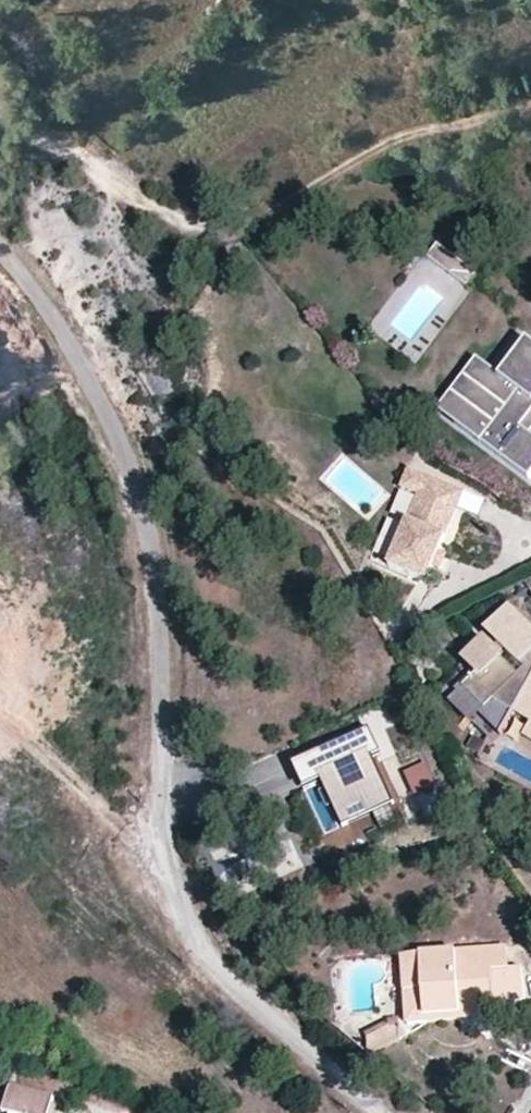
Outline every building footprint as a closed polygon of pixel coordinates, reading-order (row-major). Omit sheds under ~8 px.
[(20,9),(27,0),(9,0),(20,9)] [(476,277),(437,248),(427,261),(466,290),(476,277)] [(530,483),(530,482),(530,438),(523,432),(530,421),(530,345),(528,343),(501,379),(478,362),(438,415),(530,483)] [(441,506),(448,489),(410,473),(402,492),(420,499),(391,572),(429,587),(458,513),(441,506)] [(448,489),(441,506),(458,513),(466,496),(448,489)] [(420,499),(402,492),(373,564),(391,572),(420,499)] [(516,742),(530,752),(530,640),(514,620),(507,626),(504,622),(489,635),(501,649),(495,655),(485,643),(464,661),(474,672),(457,687),(478,712),(489,703),(508,716),(512,710),(530,722),(516,742)] [(393,804),(360,733),(315,755),(327,780),(340,809),(362,799),(369,816),(393,804)] [(327,780),(315,755),(298,763),(309,788),(321,783),(327,780)] [(410,795),(436,790),(431,765),(405,770),(410,795)] [(342,828),(369,816),(362,799),(340,809),(327,780),(321,783),(342,828)] [(524,1003),(521,972),(509,972),(506,949),(402,958),(404,995),(423,994),(423,1012),(494,1006),(524,1003)] [(496,1020),(494,1006),(423,1012),(423,994),(404,995),(407,1027),(496,1020)] [(402,1025),(393,1030),(398,1040),(407,1036),(402,1025)] [(370,1056),(398,1040),(393,1030),(372,1041),(370,1056)] [(51,1098),(7,1087),(1,1112),(47,1112),(51,1098)]
